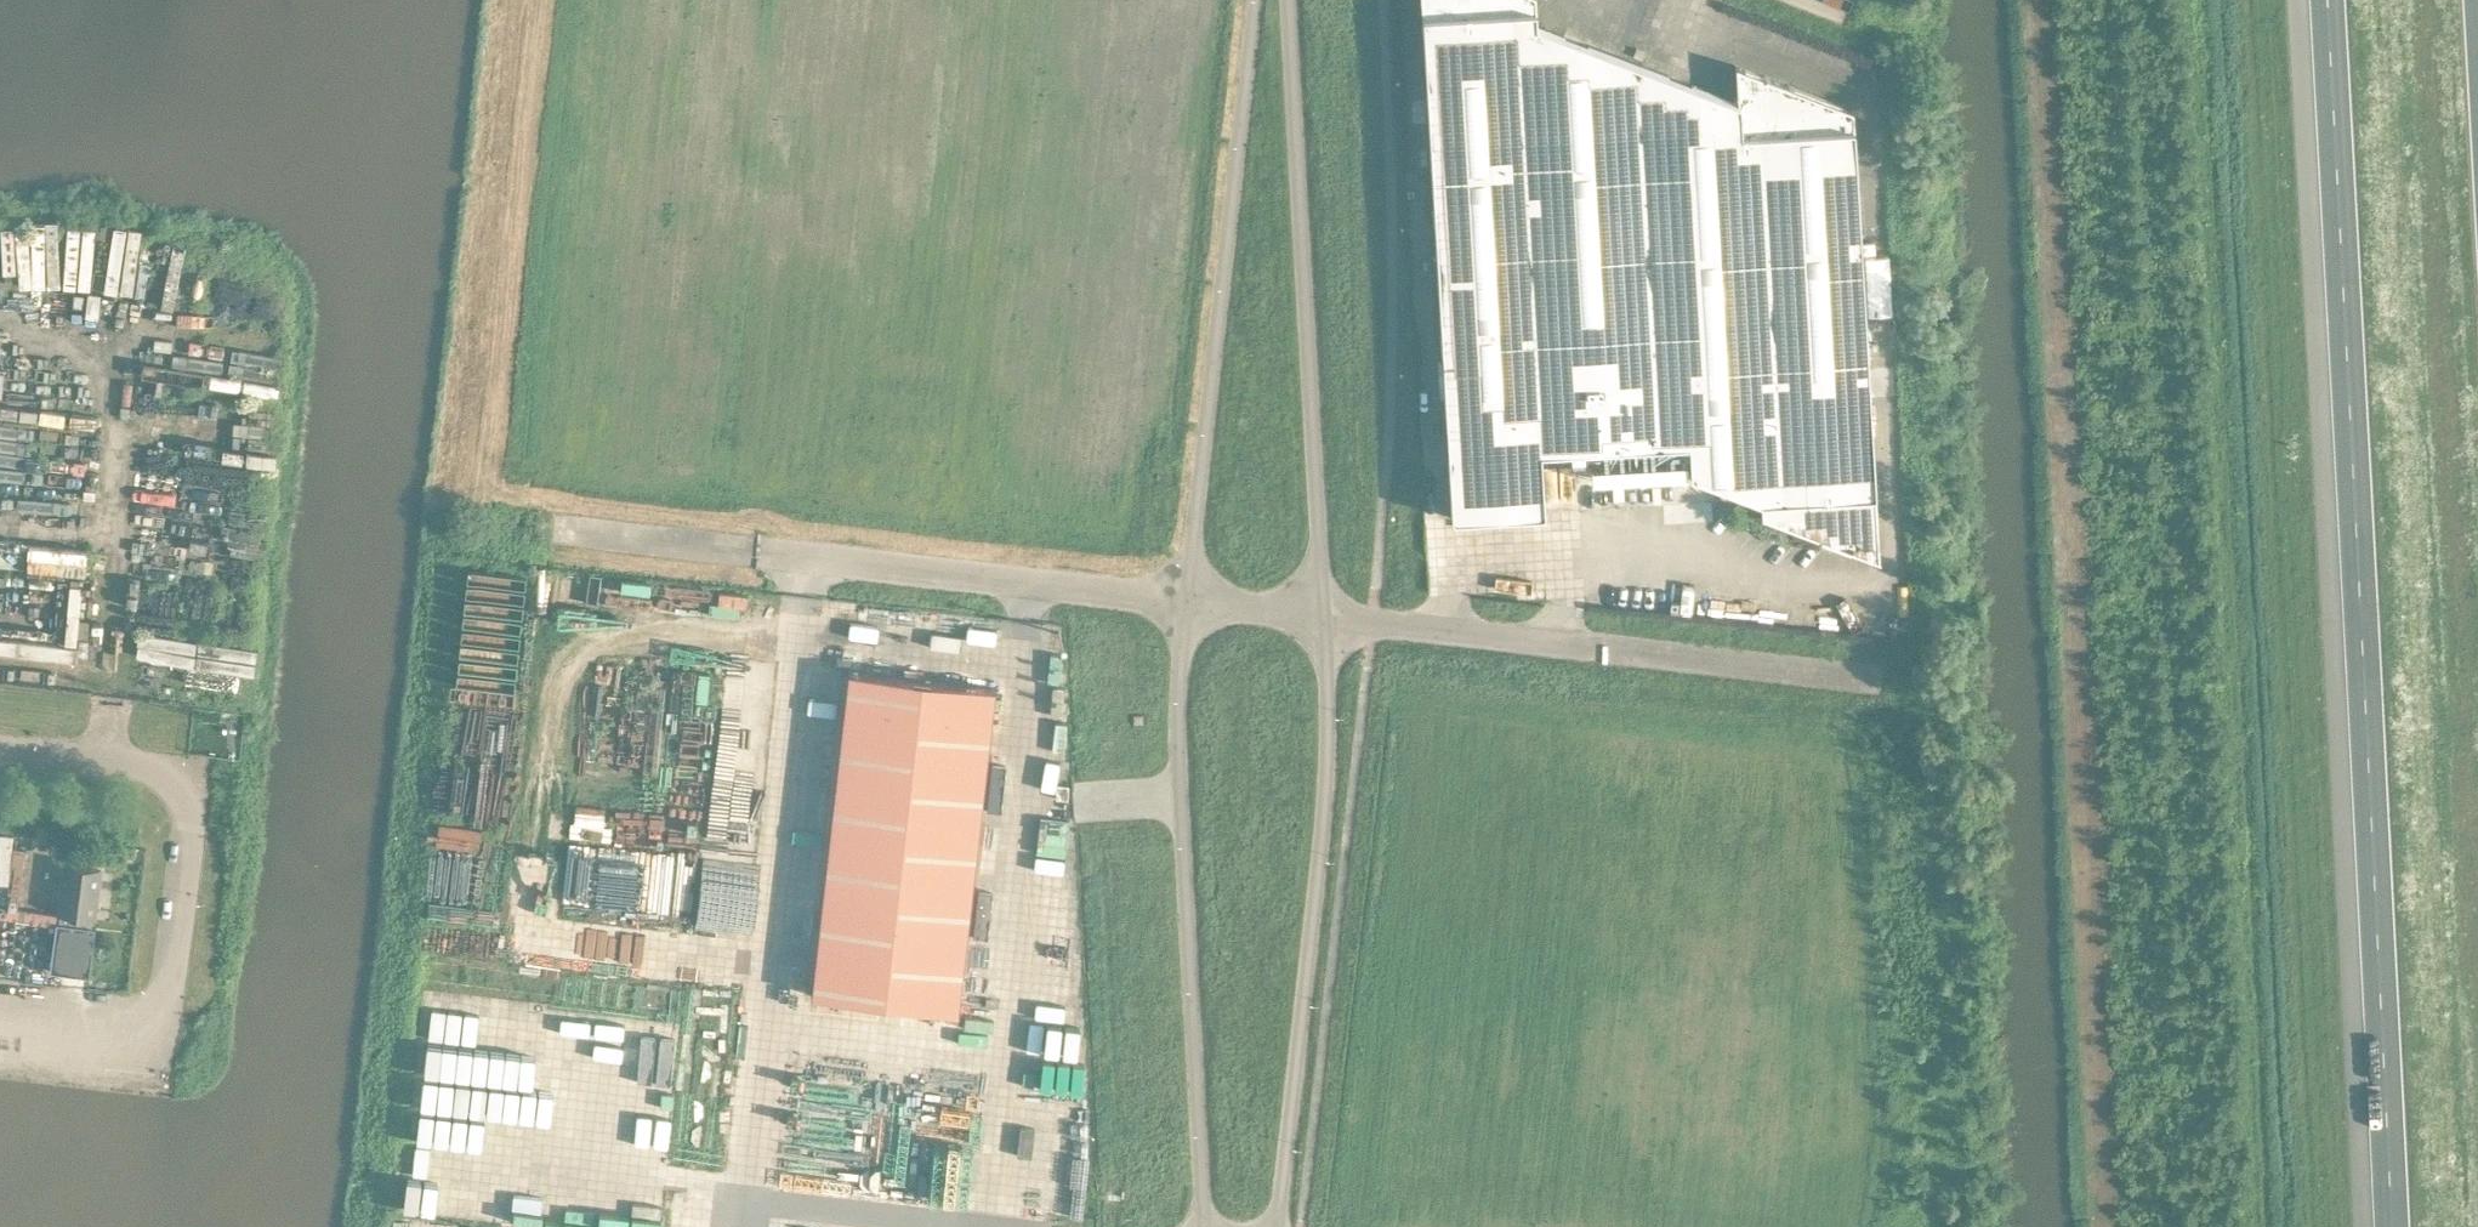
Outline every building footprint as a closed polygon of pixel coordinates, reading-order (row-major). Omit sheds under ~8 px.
[(1422,25),(1451,527),(1543,521),(1540,460),(1688,451),(1690,482),(1760,509),(1761,524),(1878,569),(1852,118),(1735,73),(1737,110),(1535,33),(1535,18),(1534,2),(1529,0),(1419,0),(1421,25),(1422,25)] [(811,1004),(957,1021),(993,697),(848,680),(811,1004)] [(60,920),(59,930),(71,931),(72,921),(95,924),(101,876),(64,872),(58,920),(60,920)] [(96,934),(71,931),(59,930),(57,929),(50,978),(89,983),(96,934)]
